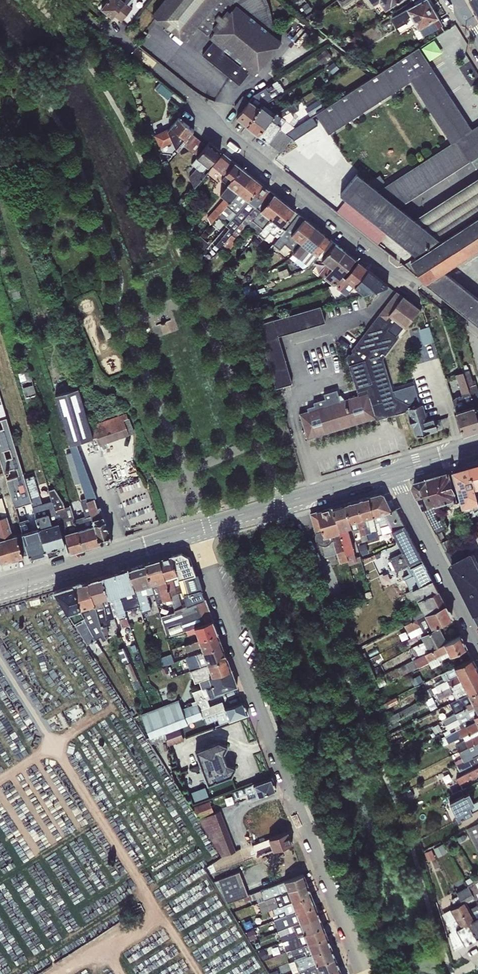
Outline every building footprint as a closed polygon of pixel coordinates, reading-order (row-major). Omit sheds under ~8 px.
[(123,0),(108,0),(101,8),(112,17),(114,15),(125,1),(123,0)] [(125,1),(114,15),(122,20),(132,7),(129,4),(133,0),(123,0),(125,1)] [(197,26),(218,0),(163,0),(152,14),(166,26),(171,29),(185,41),(197,26)] [(197,26),(209,37),(215,29),(212,28),(218,21),(215,18),(219,13),(222,16),(228,9),(230,11),(236,4),(273,35),(274,32),(273,28),(273,25),(272,21),(272,18),(271,14),(270,9),(269,6),(268,2),(267,0),(218,0),(197,26)] [(373,5),(379,1),(385,10),(400,0),(370,0),(373,5)] [(407,9),(411,16),(418,28),(419,29),(438,17),(428,0),(422,0),(407,9)] [(307,2),(301,6),(306,13),(312,9),(307,2)] [(215,29),(209,37),(255,74),(281,41),(273,35),(236,4),(230,11),(228,9),(222,16),(219,13),(215,18),(218,21),(212,28),(215,29)] [(411,16),(407,9),(392,18),(397,27),(409,20),(408,17),(411,16)] [(438,17),(419,29),(418,28),(413,31),(418,39),(442,25),(438,17)] [(355,39),(347,43),(356,58),(363,53),(355,39)] [(335,42),(326,48),(333,58),(342,52),(335,42)] [(315,112),(329,133),(411,80),(431,67),(418,47),(325,106),(315,112)] [(326,49),(316,56),(322,65),(332,57),(326,49)] [(334,62),(327,67),(332,74),(339,68),(334,62)] [(411,80),(451,142),(472,129),(431,67),(411,80)] [(262,106),(264,103),(279,94),(272,83),(255,94),(249,100),(259,108),(261,105),(262,106)] [(241,111),(249,100),(243,95),(234,106),(241,111)] [(309,116),(315,112),(325,106),(320,99),(305,108),(309,116)] [(236,117),(247,126),(259,108),(249,100),(241,111),(236,117)] [(294,102),(276,113),(274,115),(271,118),(281,126),(286,120),(289,122),(294,117),(292,113),(299,109),(294,102)] [(262,106),(274,115),(276,113),(264,103),(262,106)] [(258,135),(271,118),(274,115),(262,106),(261,105),(259,108),(247,126),(258,135)] [(178,117),(171,126),(186,138),(193,130),(178,117)] [(281,126),(279,128),(286,133),(296,127),(293,125),(299,120),(294,117),(289,122),(286,120),(281,126)] [(268,142),(279,128),(281,126),(271,118),(258,135),(268,142)] [(296,127),(286,133),(292,138),(298,139),(315,128),(309,118),(296,127)] [(399,207),(477,156),(477,125),(472,129),(451,142),(378,190),(399,207)] [(171,126),(168,130),(173,141),(178,151),(184,145),(187,141),(186,138),(171,126)] [(292,138),(286,133),(279,128),(268,142),(281,152),(292,138)] [(173,141),(168,130),(154,134),(160,147),(173,141)] [(187,141),(184,145),(196,154),(205,144),(192,134),(187,141)] [(209,142),(197,157),(208,166),(220,151),(209,142)] [(226,174),(234,163),(223,153),(213,166),(224,176),(221,179),(227,184),(232,179),(226,174)] [(208,166),(197,157),(191,163),(196,167),(189,176),(194,187),(206,174),(204,171),(208,166)] [(227,184),(238,192),(251,176),(234,163),(226,174),(232,179),(227,184)] [(357,173),(340,194),(417,255),(441,240),(414,218),(399,207),(378,190),(357,173)] [(261,184),(251,176),(238,192),(248,200),(261,184)] [(477,216),(477,177),(414,218),(441,240),(477,216)] [(218,215),(238,192),(227,184),(220,194),(225,198),(208,217),(211,223),(218,215)] [(269,190),(261,184),(248,200),(255,206),(269,190)] [(260,210),(274,194),(269,190),(255,206),(248,200),(231,220),(233,221),(221,235),(219,234),(210,245),(213,247),(217,242),(228,252),(248,228),(246,226),(253,218),(260,210)] [(248,200),(238,192),(218,215),(224,220),(226,217),(230,221),(231,220),(248,200)] [(284,202),(274,194),(260,210),(270,218),(284,202)] [(346,201),(338,211),(379,244),(388,234),(346,201)] [(294,210),(284,202),(270,218),(271,218),(281,226),(294,210)] [(257,235),(258,233),(271,218),(270,218),(260,210),(253,218),(246,226),(248,228),(257,235)] [(304,218),(294,210),(281,226),(271,218),(258,233),(264,238),(270,231),(278,238),(269,249),(272,252),(280,242),(279,241),(284,235),(289,239),(292,235),(291,234),(304,218)] [(441,240),(417,255),(410,260),(425,282),(443,270),(477,248),(477,216),(441,240)] [(314,227),(304,218),(291,234),(292,235),(301,243),(314,227)] [(210,224),(205,220),(200,226),(205,230),(210,224)] [(324,234),(314,227),(301,243),(311,251),(324,234)] [(331,239),(324,234),(311,251),(301,243),(289,257),(303,269),(309,266),(317,256),(331,239)] [(289,257),(301,243),(292,235),(289,239),(280,250),(289,257)] [(335,243),(331,239),(317,256),(322,260),(335,243)] [(345,251),(335,243),(322,260),(327,264),(332,268),(345,251)] [(332,268),(324,278),(336,288),(345,277),(343,275),(355,259),(345,251),(332,268)] [(343,275),(345,277),(358,261),(355,259),(343,275)] [(368,269),(358,261),(345,277),(355,286),(363,275),(368,269)] [(332,268),(327,264),(319,274),(324,278),(332,268)] [(425,282),(477,325),(477,298),(443,270),(425,282)] [(368,280),(363,275),(355,286),(360,290),(368,280)] [(346,295),(355,286),(345,277),(336,288),(346,295)] [(215,281),(211,286),(215,290),(220,286),(215,281)] [(249,285),(242,288),(245,293),(251,290),(249,285)] [(18,287),(11,289),(14,299),(21,297),(18,287)] [(363,355),(390,348),(398,336),(389,329),(396,319),(406,327),(419,309),(406,326),(390,314),(386,320),(379,315),(396,292),(403,296),(397,291),(396,291),(358,341),(363,355)] [(396,292),(379,315),(386,320),(390,314),(389,313),(403,296),(396,292)] [(406,326),(419,309),(403,296),(389,313),(390,314),(406,326)] [(403,296),(419,309),(419,308),(403,296)] [(259,313),(271,309),(271,308),(268,302),(257,307),(258,312),(259,313)] [(282,348),(278,336),(325,322),(320,305),(257,324),(270,367),(276,365),(272,351),(282,348)] [(271,308),(271,309),(259,313),(258,312),(253,314),(255,321),(274,315),(271,308)] [(421,328),(426,343),(435,340),(431,325),(421,328)] [(58,330),(52,332),(60,356),(66,355),(58,330)] [(347,359),(363,355),(358,341),(346,356),(347,359)] [(276,365),(270,367),(276,387),(292,383),(282,348),(272,351),(276,365)] [(383,358),(390,348),(363,355),(377,401),(387,407),(391,415),(408,410),(415,436),(436,430),(433,416),(426,418),(422,403),(418,404),(417,401),(409,403),(394,396),(383,358)] [(347,359),(349,365),(364,360),(363,355),(347,359)] [(363,355),(364,360),(377,401),(363,355)] [(299,413),(307,439),(314,437),(325,433),(375,417),(371,403),(377,401),(364,360),(349,365),(358,395),(318,407),(315,397),(304,400),(307,410),(299,413)] [(22,371),(18,373),(27,404),(39,400),(27,363),(20,365),(22,371)] [(88,370),(81,374),(82,378),(90,375),(88,370)] [(477,406),(477,389),(475,379),(472,380),(469,370),(463,371),(474,405),(474,407),(477,406)] [(452,399),(455,411),(474,405),(463,371),(455,374),(462,396),(459,395),(456,397),(455,399),(452,399)] [(87,499),(92,518),(103,515),(100,506),(97,507),(94,497),(96,497),(76,443),(93,438),(89,425),(78,388),(56,395),(63,420),(65,428),(70,444),(72,452),(87,499)] [(22,532),(31,530),(28,518),(25,519),(23,512),(30,511),(28,502),(31,501),(22,469),(2,404),(0,398),(0,458),(22,532)] [(46,401),(39,403),(47,429),(54,427),(46,401)] [(376,420),(391,415),(387,407),(377,401),(371,403),(375,417),(376,420)] [(455,411),(463,433),(477,429),(477,419),(474,407),(474,405),(455,411)] [(126,413),(89,425),(93,438),(97,436),(100,445),(129,435),(135,433),(129,418),(128,418),(126,413)] [(92,518),(87,499),(72,452),(65,454),(74,485),(76,484),(85,516),(75,519),(78,529),(78,530),(94,525),(92,518)] [(40,527),(59,522),(52,501),(42,504),(30,466),(22,469),(31,501),(37,520),(40,527)] [(451,473),(429,479),(437,504),(438,506),(459,499),(457,493),(458,493),(454,478),(453,478),(451,473)] [(437,504),(429,479),(415,483),(413,487),(425,510),(437,504)] [(380,493),(368,496),(373,515),(383,513),(392,510),(391,509),(383,494),(380,493)] [(470,493),(464,495),(467,504),(473,502),(470,493)] [(5,538),(13,535),(1,496),(0,496),(0,520),(5,538)] [(368,496),(356,500),(362,519),(373,516),(373,515),(368,496)] [(356,500),(345,503),(350,522),(362,519),(356,500)] [(345,503),(333,507),(339,530),(352,526),(350,522),(345,503)] [(437,504),(425,510),(437,534),(438,533),(443,531),(446,529),(438,506),(437,504)] [(333,507),(317,511),(323,536),(340,532),(339,530),(333,507)] [(395,507),(391,509),(392,510),(383,513),(392,531),(401,550),(402,549),(408,561),(420,555),(395,507)] [(317,511),(310,513),(316,532),(315,533),(315,534),(315,536),(315,537),(315,538),(315,539),(316,540),(316,541),(317,542),(318,543),(319,544),(320,544),(321,544),(322,545),(326,559),(334,557),(341,578),(352,575),(349,565),(347,561),(346,554),(340,532),(323,536),(317,511)] [(392,531),(383,513),(373,515),(373,516),(379,535),(392,531)] [(103,515),(92,518),(94,525),(100,543),(111,540),(109,529),(107,529),(103,515)] [(379,539),(379,535),(373,516),(362,519),(369,542),(379,539)] [(363,544),(369,542),(362,519),(350,522),(352,526),(361,557),(360,557),(361,561),(365,573),(379,570),(374,553),(367,555),(363,544)] [(59,522),(40,527),(45,548),(65,543),(59,522)] [(94,525),(78,530),(84,548),(100,543),(94,525)] [(349,565),(361,561),(360,557),(361,557),(352,526),(339,530),(340,532),(346,554),(347,561),(349,565)] [(31,530),(22,532),(28,554),(31,553),(31,556),(45,552),(44,549),(45,548),(40,527),(31,530)] [(78,530),(78,529),(65,532),(71,552),(84,548),(78,530)] [(13,535),(5,538),(12,559),(23,556),(17,534),(13,535)] [(442,542),(446,551),(458,544),(454,537),(442,542)] [(5,538),(0,539),(0,560),(1,562),(12,559),(5,538)] [(458,544),(446,551),(452,564),(468,556),(460,543),(458,544)] [(182,552),(172,555),(177,574),(178,579),(195,574),(191,563),(190,564),(188,556),(182,552)] [(477,615),(477,562),(474,553),(468,556),(452,564),(451,565),(477,615)] [(172,555),(160,559),(166,577),(177,574),(172,555)] [(160,559),(145,563),(151,584),(166,579),(166,577),(160,559)] [(145,563),(128,568),(135,588),(144,586),(151,584),(145,563)] [(128,568),(113,573),(120,593),(134,589),(135,588),(128,568)] [(113,573),(102,577),(108,597),(120,593),(113,573)] [(178,592),(182,591),(178,579),(177,574),(166,577),(166,579),(173,607),(174,609),(182,607),(178,592)] [(195,574),(178,579),(182,591),(184,595),(188,593),(189,596),(202,592),(195,574)] [(102,577),(88,581),(94,601),(108,597),(102,577)] [(173,607),(166,579),(151,584),(157,603),(162,602),(165,609),(173,607)] [(424,613),(445,603),(432,579),(412,589),(418,601),(421,607),(424,613)] [(73,584),(80,609),(95,605),(94,601),(88,581),(83,582),(83,581),(82,581),(81,581),(81,580),(80,580),(80,581),(73,583),(73,584)] [(356,589),(359,601),(372,596),(368,583),(362,585),(364,593),(363,593),(361,587),(356,589)] [(73,584),(54,590),(68,612),(80,609),(73,584)] [(144,586),(135,588),(134,589),(137,597),(142,613),(152,610),(144,586)] [(131,598),(137,597),(134,589),(120,593),(127,616),(129,623),(132,622),(130,615),(136,613),(131,598)] [(411,604),(418,601),(412,589),(405,593),(411,604)] [(127,616),(120,593),(108,597),(114,616),(118,615),(121,627),(123,627),(124,629),(130,627),(129,623),(127,616)] [(114,616),(108,597),(94,601),(95,605),(102,630),(105,634),(109,633),(107,625),(110,624),(108,619),(115,617),(114,616)] [(204,598),(182,607),(174,609),(174,610),(175,612),(161,616),(167,636),(185,629),(194,626),(214,620),(204,598)] [(425,614),(432,628),(444,622),(453,617),(452,616),(453,615),(449,608),(447,608),(445,603),(424,613),(425,614)] [(95,605),(80,609),(91,630),(93,634),(95,632),(98,637),(100,641),(101,640),(103,645),(109,643),(105,634),(102,630),(95,605)] [(404,624),(425,614),(424,613),(421,607),(401,618),(404,624)] [(91,630),(80,609),(68,612),(77,629),(81,626),(85,633),(91,630)] [(432,628),(425,614),(404,624),(411,638),(416,635),(432,628)] [(218,632),(214,620),(194,626),(196,632),(199,639),(218,632)] [(439,627),(447,642),(452,639),(444,622),(439,627)] [(81,626),(77,629),(88,643),(98,637),(95,632),(93,634),(91,630),(85,633),(81,626)] [(196,632),(194,626),(185,629),(188,635),(196,632)] [(447,642),(439,627),(421,636),(424,641),(410,648),(416,658),(444,643),(447,642)] [(218,632),(199,639),(202,648),(203,651),(223,644),(218,632)] [(419,641),(416,635),(411,638),(410,638),(413,644),(419,641)] [(457,651),(467,647),(461,635),(452,639),(447,642),(444,643),(448,651),(450,655),(457,651)] [(202,648),(199,639),(184,645),(185,647),(187,654),(202,648)] [(429,662),(448,651),(444,643),(416,658),(392,670),(395,677),(401,674),(402,675),(429,662)] [(223,644),(203,651),(208,664),(227,657),(223,644)] [(124,646),(118,649),(124,663),(130,660),(124,646)] [(462,662),(472,657),(467,647),(457,651),(462,662)] [(190,670),(208,664),(203,651),(186,657),(190,670)] [(450,655),(448,651),(429,662),(432,668),(441,663),(439,660),(450,655)] [(364,652),(359,654),(371,680),(375,678),(364,652)] [(238,685),(227,657),(208,664),(212,676),(209,677),(215,694),(220,692),(238,685)] [(477,672),(477,668),(472,657),(462,662),(454,666),(461,681),(477,672)] [(131,662),(125,665),(136,689),(141,687),(131,662)] [(208,664),(190,670),(195,683),(199,681),(209,677),(212,676),(208,664)] [(461,681),(454,666),(441,673),(443,678),(434,683),(438,691),(461,681)] [(477,688),(477,672),(461,681),(468,693),(477,688)] [(209,677),(199,681),(201,688),(192,691),(195,700),(192,701),(193,704),(208,698),(210,697),(210,698),(221,695),(220,692),(215,694),(209,677)] [(468,693),(461,681),(438,691),(436,693),(439,699),(452,692),(456,699),(468,693)] [(477,701),(477,688),(468,693),(473,704),(477,701)] [(468,693),(456,699),(449,702),(451,707),(439,713),(442,720),(473,704),(468,693)] [(396,696),(372,708),(375,714),(383,710),(384,711),(399,703),(396,696)] [(178,699),(141,714),(150,737),(165,731),(183,724),(190,721),(203,717),(224,708),(225,708),(223,701),(210,705),(208,698),(193,704),(182,708),(178,699)] [(225,708),(224,708),(229,721),(249,714),(244,701),(225,708)] [(442,720),(445,726),(455,721),(457,725),(473,716),(477,713),(473,704),(442,720)] [(216,726),(229,721),(224,708),(203,717),(206,724),(215,720),(216,726)] [(477,727),(477,713),(473,716),(475,720),(465,725),(469,733),(477,728),(477,727)] [(475,720),(473,716),(457,725),(454,726),(456,730),(451,733),(449,729),(443,732),(445,737),(440,739),(443,745),(462,736),(469,733),(465,725),(475,720)] [(185,729),(183,724),(165,731),(167,741),(167,743),(177,741),(175,732),(185,729)] [(469,733),(462,736),(464,740),(455,744),(458,751),(477,742),(477,728),(469,733)] [(151,744),(167,741),(165,731),(150,737),(147,738),(151,744)] [(218,741),(195,750),(208,784),(231,775),(235,767),(235,765),(226,762),(223,753),(227,746),(226,744),(218,741)] [(458,751),(462,758),(454,762),(456,765),(477,754),(477,742),(458,751)] [(456,765),(459,771),(477,761),(477,754),(456,765)] [(456,777),(459,784),(477,775),(477,766),(456,777)] [(272,775),(252,783),(257,795),(257,796),(276,788),(272,775)] [(257,795),(252,783),(232,791),(235,798),(247,793),(248,798),(257,795)] [(461,789),(447,796),(449,801),(464,794),(461,789)] [(412,790),(406,792),(409,799),(415,796),(412,790)] [(464,794),(449,801),(458,819),(472,812),(469,805),(474,803),(474,802),(469,792),(464,794)] [(191,808),(198,818),(214,812),(210,800),(191,808)] [(474,803),(469,805),(472,812),(477,809),(477,800),(474,802),(474,803)] [(214,812),(198,818),(222,856),(236,851),(220,809),(214,812)] [(466,829),(477,851),(477,823),(466,829)] [(288,831),(269,838),(273,850),(292,843),(288,831)] [(448,849),(457,844),(453,836),(444,841),(448,849)] [(468,836),(457,842),(461,849),(472,843),(468,836)] [(273,850),(269,838),(243,848),(245,855),(255,852),(256,856),(273,850)] [(443,844),(434,848),(438,857),(447,852),(443,844)] [(429,861),(436,858),(433,852),(427,854),(429,861)] [(214,881),(227,903),(248,895),(239,871),(214,881)] [(288,890),(307,883),(304,873),(284,881),(288,890)] [(477,899),(477,879),(468,885),(474,897),(476,900),(477,899)] [(288,890),(284,881),(251,894),(252,899),(256,898),(258,902),(288,890)] [(292,900),(311,893),(307,883),(288,890),(292,900)] [(457,905),(467,923),(475,918),(470,909),(466,901),(474,897),(468,885),(456,892),(458,896),(452,899),(456,905),(457,905)] [(292,900),(288,890),(258,902),(262,913),(272,909),(292,901),(292,900)] [(296,911),(315,903),(311,893),(292,900),(292,901),(296,911)] [(456,929),(467,923),(457,905),(456,905),(452,899),(444,903),(442,898),(436,901),(446,934),(449,933),(456,930),(456,929)] [(296,911),(292,901),(272,909),(274,914),(285,910),(286,914),(296,911)] [(475,901),(475,902),(475,904),(476,907),(470,909),(475,918),(477,917),(477,905),(475,901)] [(300,921),(319,915),(315,903),(296,911),(300,921)] [(300,921),(296,911),(286,914),(273,920),(276,925),(283,923),(285,928),(300,922),(300,921)] [(304,932),(323,925),(319,915),(300,921),(300,922),(304,932)] [(477,937),(477,917),(475,918),(467,923),(477,938),(477,937)] [(304,932),(300,922),(285,928),(278,930),(282,941),(287,939),(304,932)] [(464,945),(477,938),(467,923),(456,929),(456,930),(464,945)] [(308,943),(327,936),(323,925),(304,932),(308,943)] [(453,950),(464,945),(456,930),(449,933),(453,950)] [(308,943),(304,932),(287,939),(289,944),(284,946),(286,951),(291,949),(308,943)] [(312,953),(331,946),(327,936),(308,943),(312,953)] [(312,953),(308,943),(291,949),(295,960),(312,953)] [(316,964),(335,957),(331,946),(312,953),(316,964)] [(264,949),(259,952),(263,959),(268,956),(264,949)] [(312,953),(295,960),(298,970),(316,964),(312,953)] [(339,968),(335,957),(316,964),(320,973),(323,973),(339,968)] [(298,970),(300,973),(320,973),(316,964),(298,970)]
